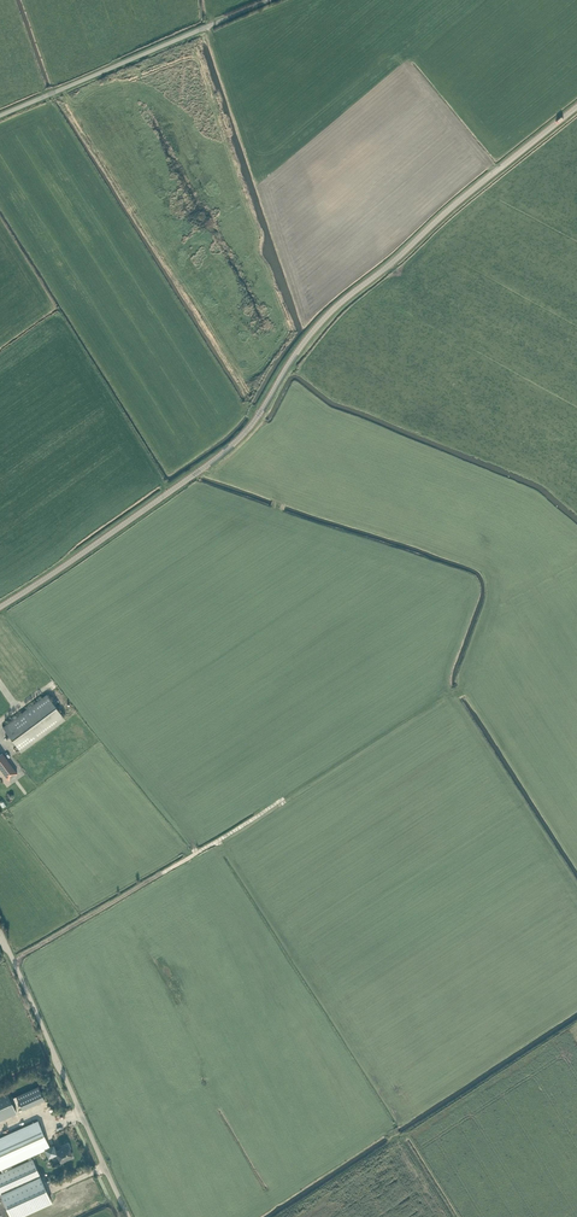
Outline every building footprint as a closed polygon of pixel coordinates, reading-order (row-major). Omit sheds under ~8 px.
[(65,719),(47,694),(46,694),(2,727),(21,752),(65,719)] [(0,754),(0,769),(8,780),(17,773),(2,753),(0,754)] [(44,1099),(38,1086),(16,1096),(22,1109),(44,1099)] [(0,1093),(0,1119),(16,1112),(6,1090),(0,1093)] [(0,1138),(0,1169),(44,1149),(48,1158),(57,1154),(61,1162),(72,1157),(69,1151),(70,1150),(68,1145),(62,1147),(62,1148),(56,1151),(53,1145),(50,1147),(38,1121),(0,1138)] [(51,1201),(33,1159),(0,1174),(0,1193),(11,1216),(15,1216),(51,1201)]
